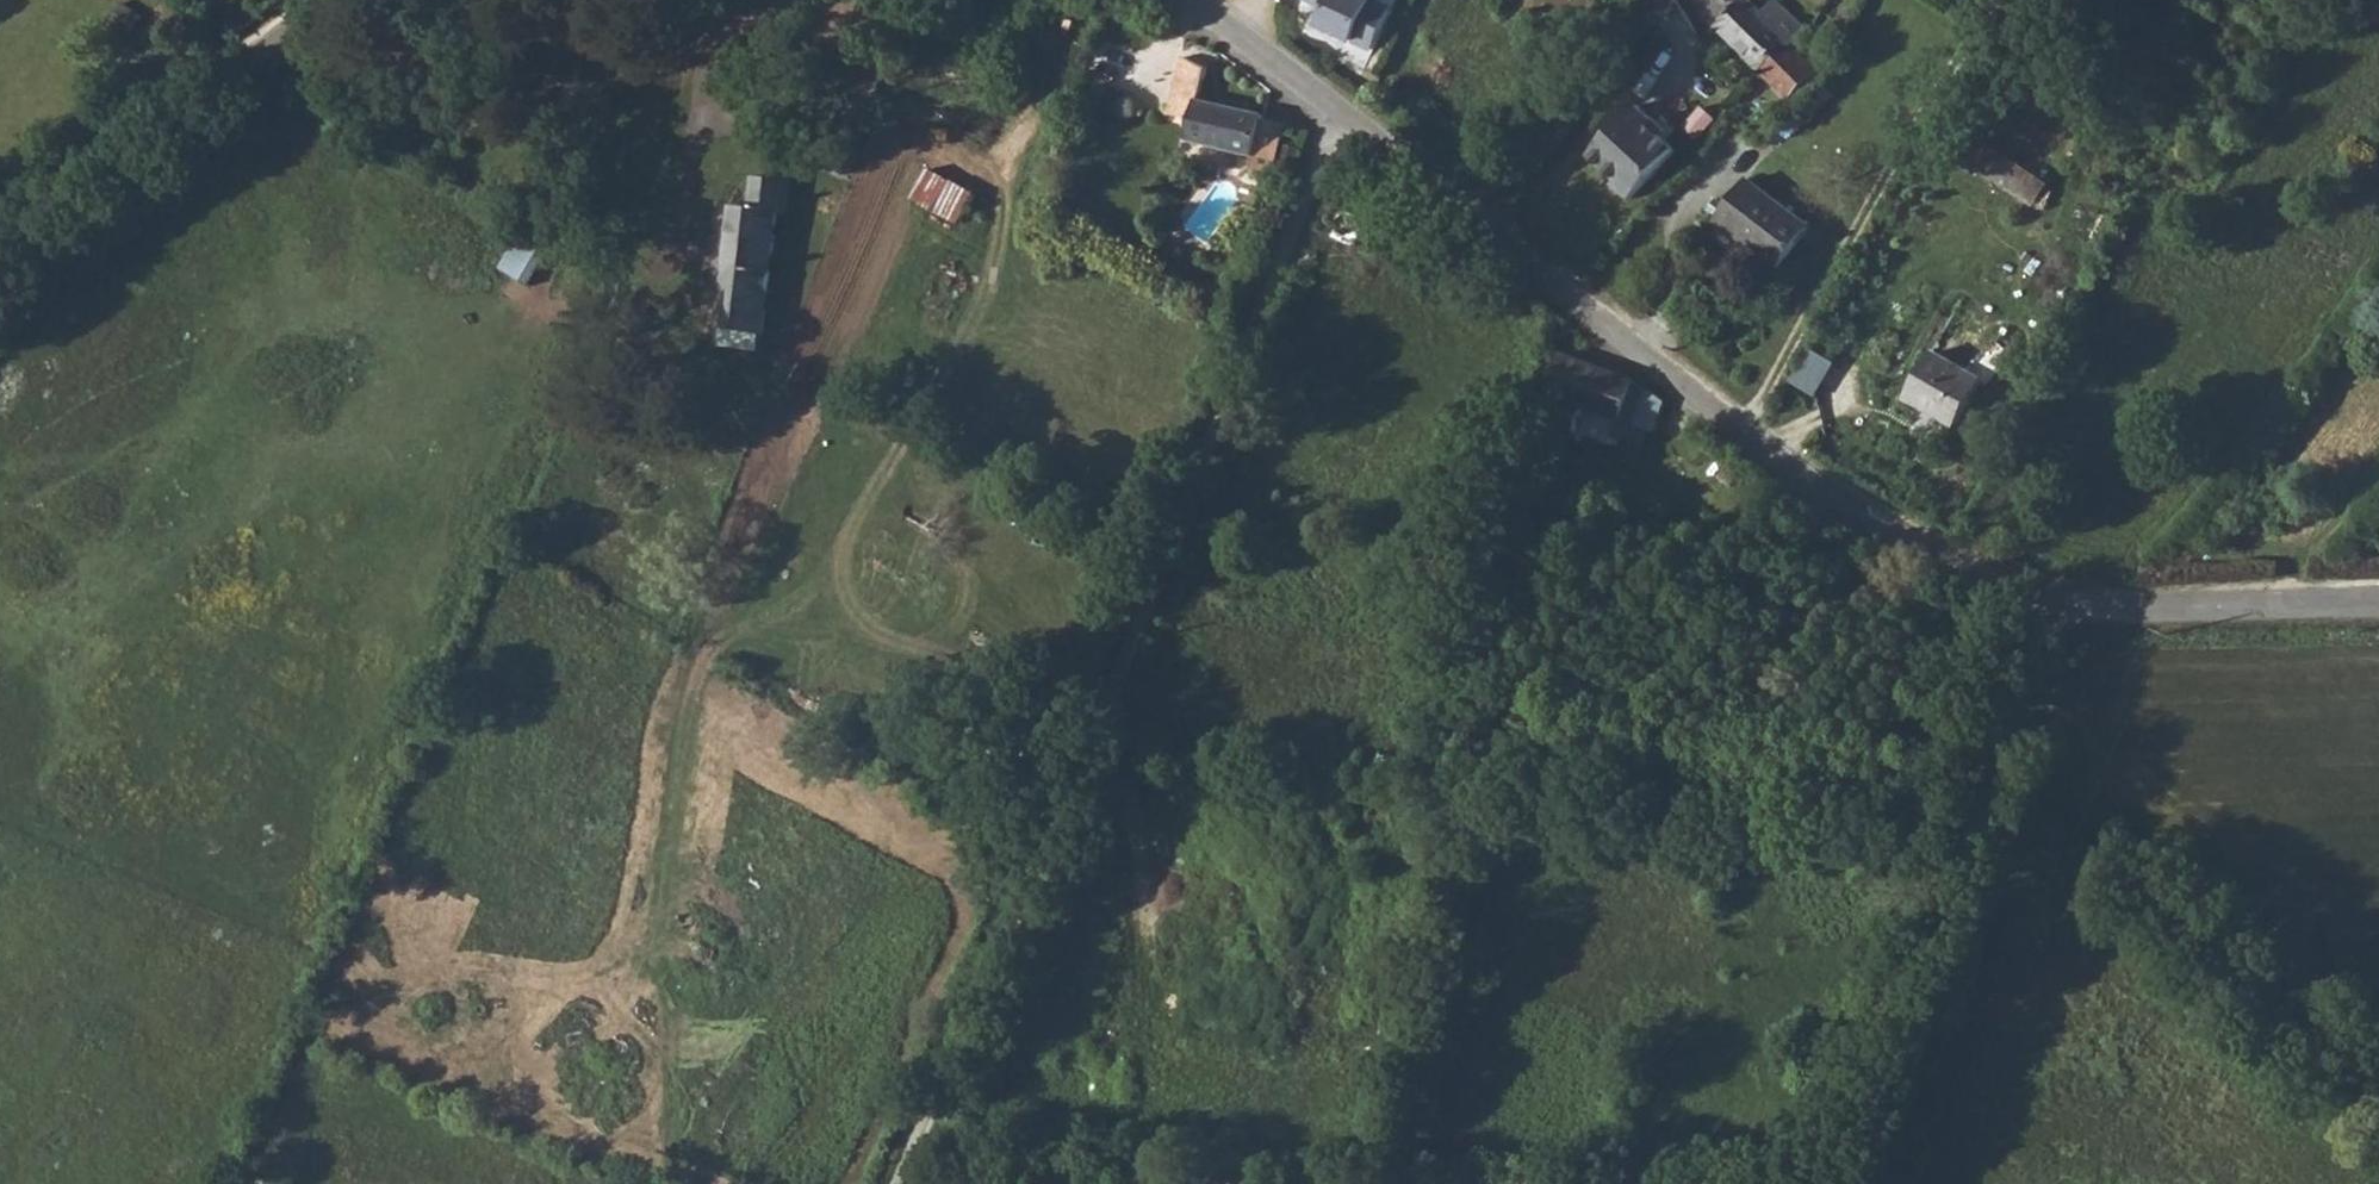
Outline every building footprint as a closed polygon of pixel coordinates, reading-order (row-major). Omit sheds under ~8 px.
[(1394,6),(1382,0),(1310,0),(1329,7),(1321,26),(1376,51),(1394,6)] [(1806,29),(1778,0),(1770,0),(1758,12),(1746,0),(1734,0),(1711,23),(1786,100),(1816,71),(1789,44),(1806,29)] [(1205,67),(1177,59),(1160,112),(1183,119),(1178,136),(1246,156),(1243,166),(1272,175),(1287,126),(1259,118),(1259,117),(1196,98),(1205,67)] [(1630,137),(1610,121),(1572,169),(1603,194),(1599,200),(1620,216),(1660,166),(1627,141),(1630,137)] [(1995,132),(1976,170),(2037,200),(2056,161),(1995,132)] [(932,166),(914,198),(961,224),(979,192),(932,166)] [(1744,185),(1715,225),(1780,272),(1809,232),(1744,185)] [(757,349),(775,229),(783,230),(788,194),(747,187),(741,222),(730,221),(712,342),(757,349)] [(1933,354),(1910,397),(1962,424),(1985,382),(1933,354)] [(1632,445),(1654,392),(1632,383),(1561,355),(1535,420),(1574,436),(1585,410),(1618,423),(1612,437),(1632,445)]
